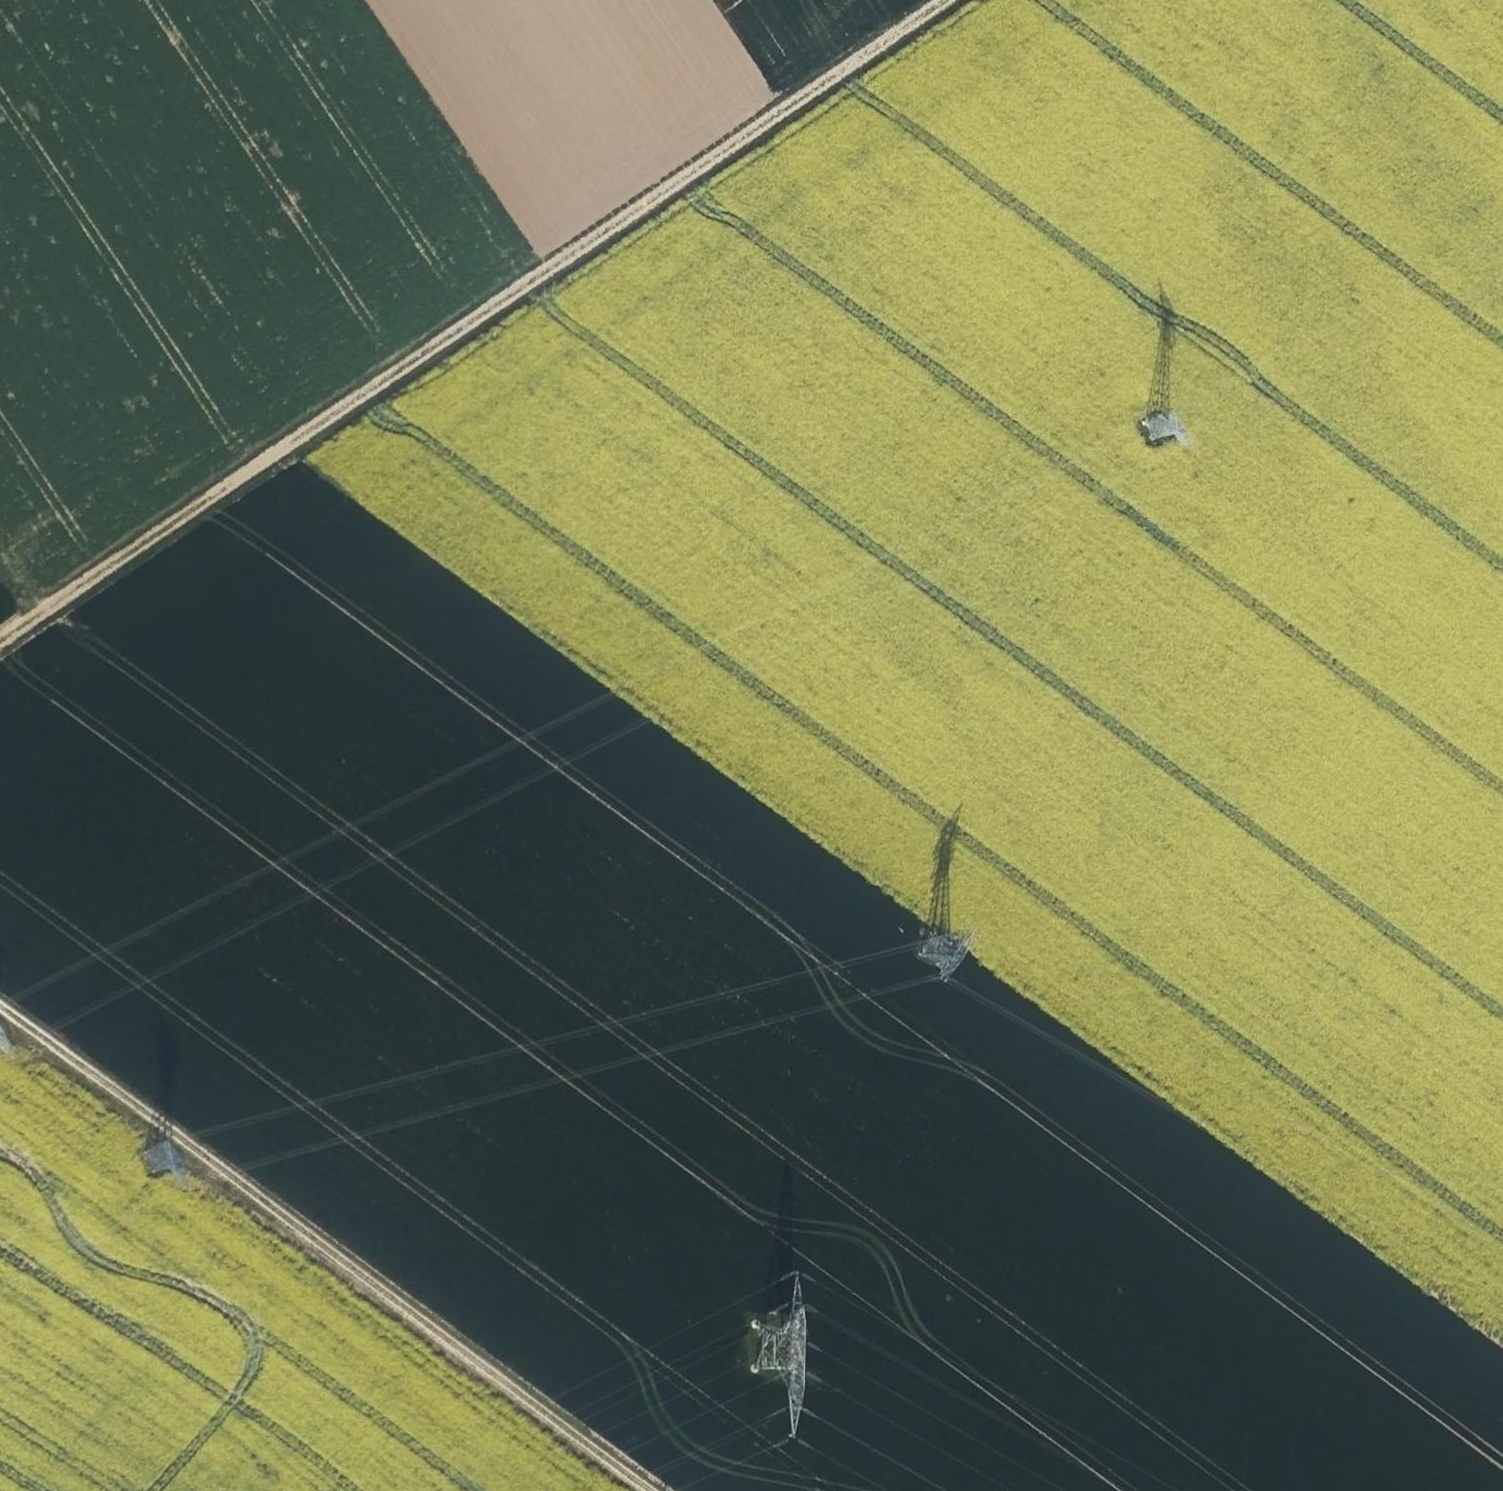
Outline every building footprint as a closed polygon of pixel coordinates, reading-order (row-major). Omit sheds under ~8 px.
[(174,1165),(172,1160),(166,1141),(153,1146),(143,1150),(152,1172),(174,1165)]
